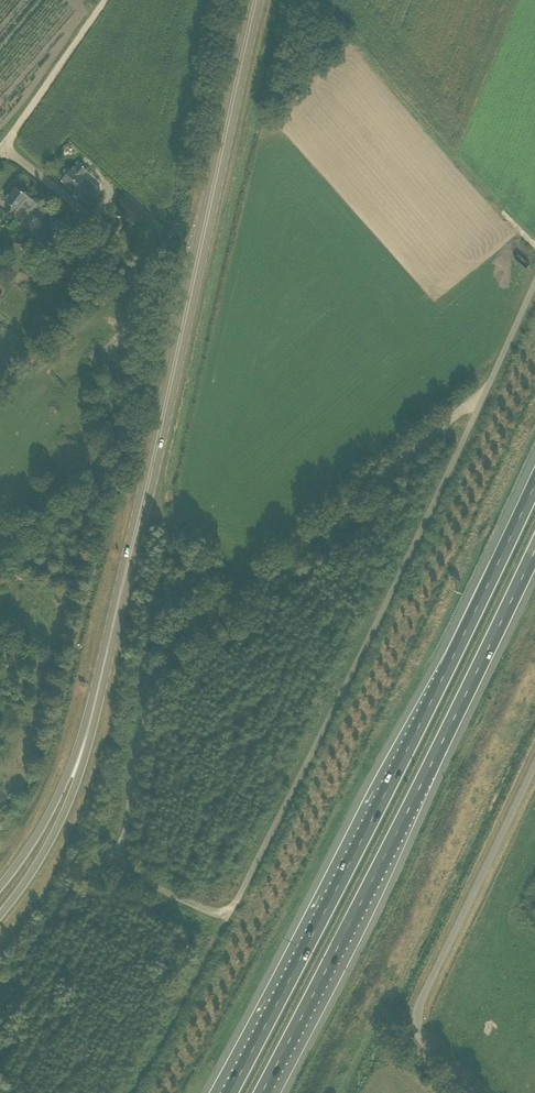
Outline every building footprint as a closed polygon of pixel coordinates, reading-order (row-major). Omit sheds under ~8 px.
[(62,180),(90,204),(101,191),(82,175),(86,169),(80,164),(78,166),(75,169),(73,168),(62,180)] [(45,209),(36,201),(29,196),(17,187),(6,201),(14,208),(17,210),(15,212),(15,213),(14,215),(15,217),(16,219),(17,221),(18,221),(19,222),(22,223),(24,223),(27,222),(29,220),(35,211),(40,215),(45,209)] [(134,223),(145,211),(125,193),(115,205),(134,223)] [(53,215),(38,235),(56,251),(73,229),(53,215)]
